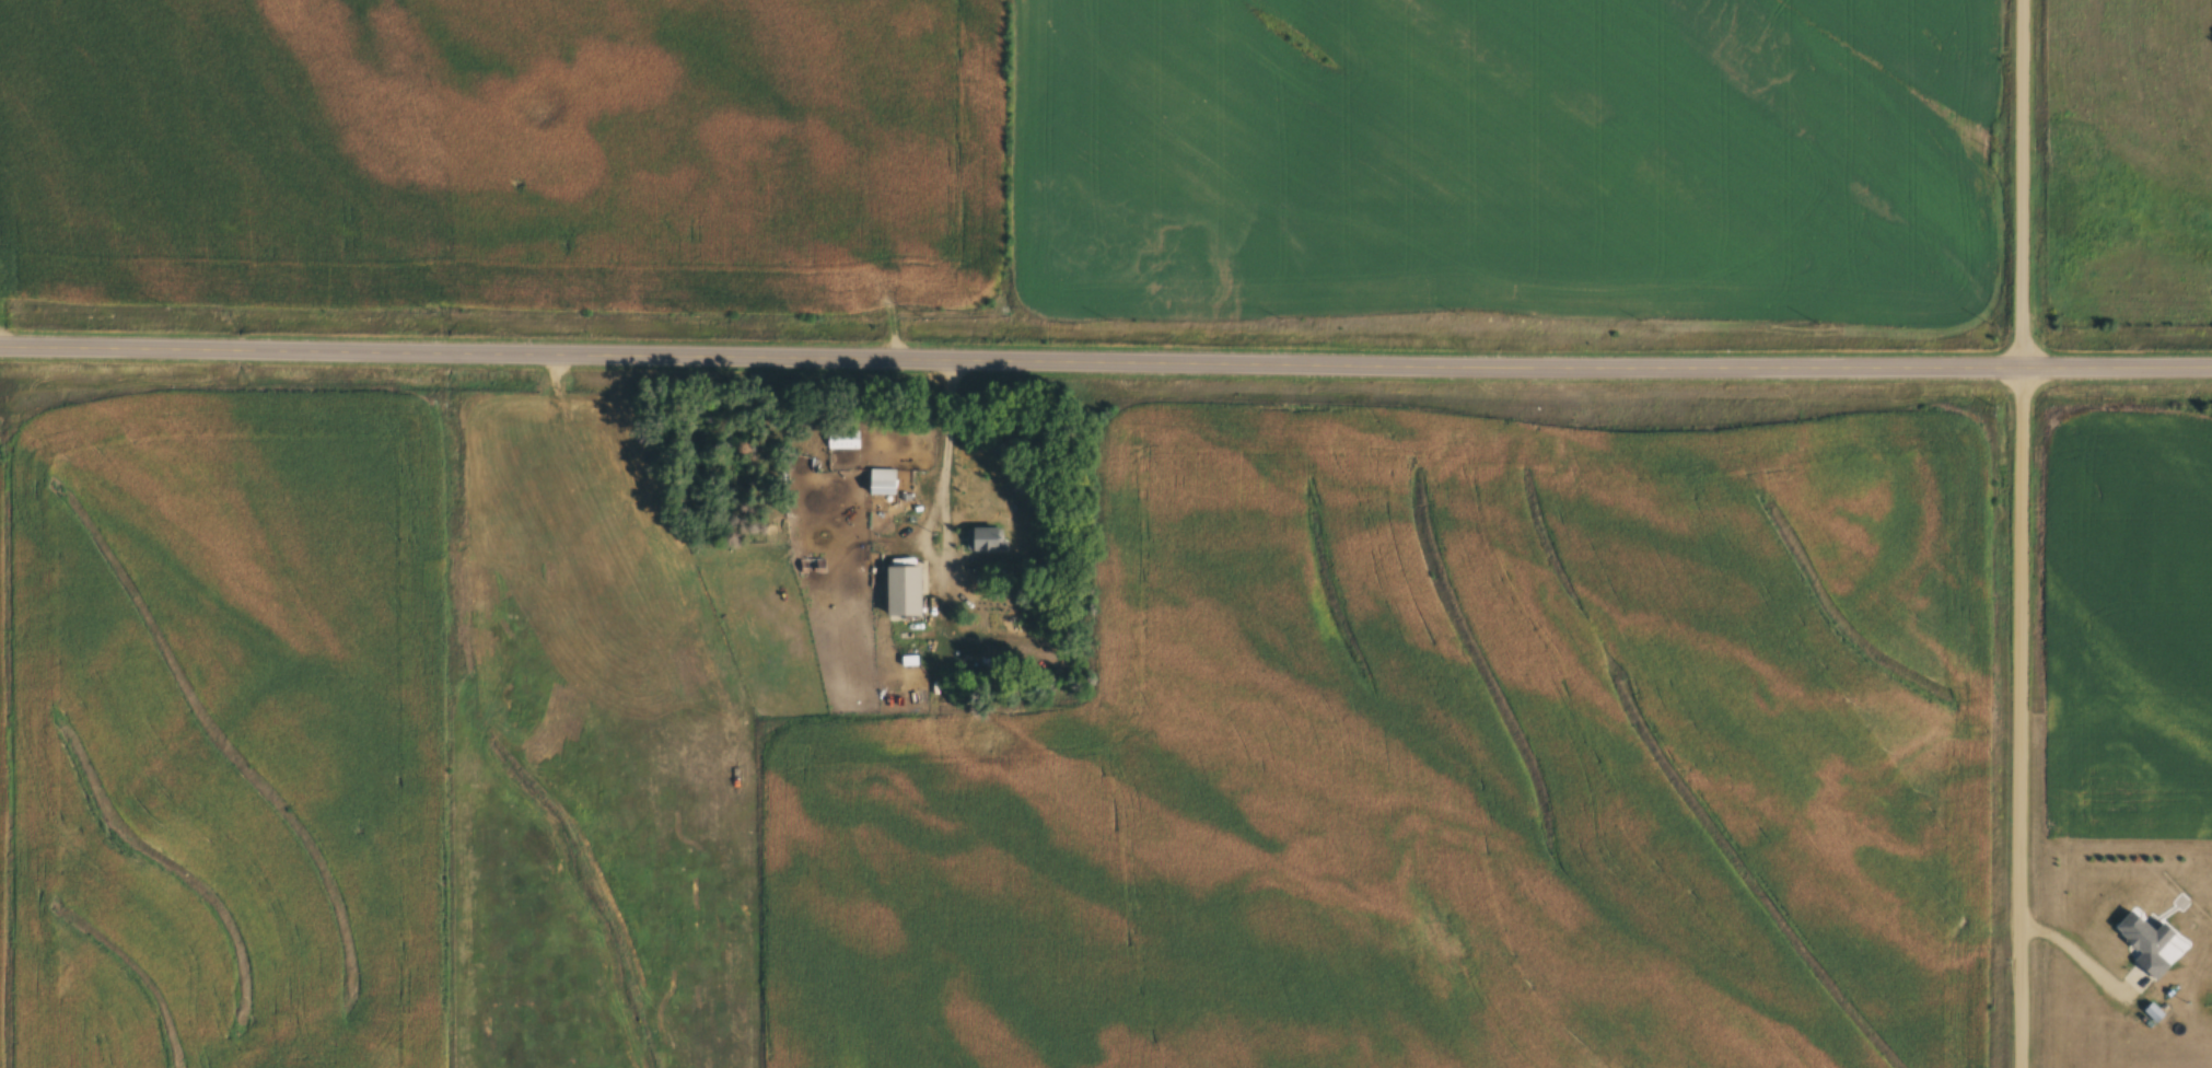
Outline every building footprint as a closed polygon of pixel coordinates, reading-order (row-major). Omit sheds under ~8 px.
[(828,449),(859,449),(859,430),(828,430),(828,449)] [(896,468),(870,468),(870,495),(896,495),(896,468)] [(1000,552),(1000,528),(967,528),(967,552),(1000,552)] [(888,618),(922,618),(922,567),(888,567),(888,618)]
